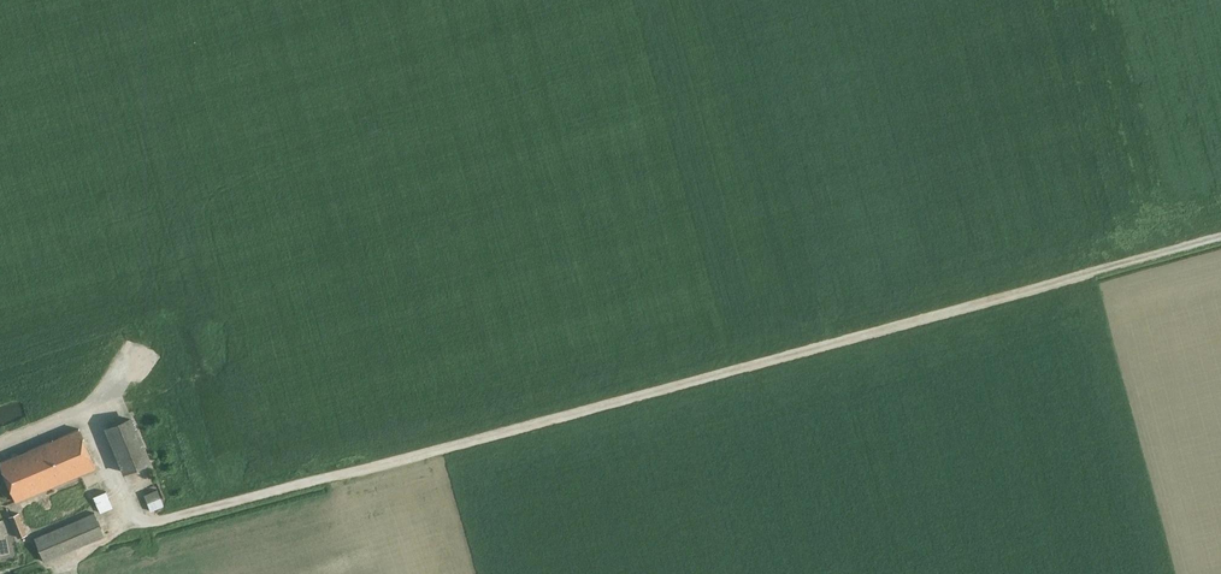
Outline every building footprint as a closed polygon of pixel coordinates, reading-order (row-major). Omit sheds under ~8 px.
[(132,415),(104,427),(123,473),(152,461),(132,415)] [(0,461),(0,464),(16,501),(96,468),(79,429),(0,461)] [(146,496),(160,492),(158,483),(144,486),(146,496)] [(112,507),(106,491),(93,496),(99,511),(112,507)] [(161,497),(148,502),(151,510),(164,504),(161,497)] [(104,535),(94,512),(34,538),(44,561),(104,535)] [(10,516),(19,539),(28,535),(18,513),(10,516)]
